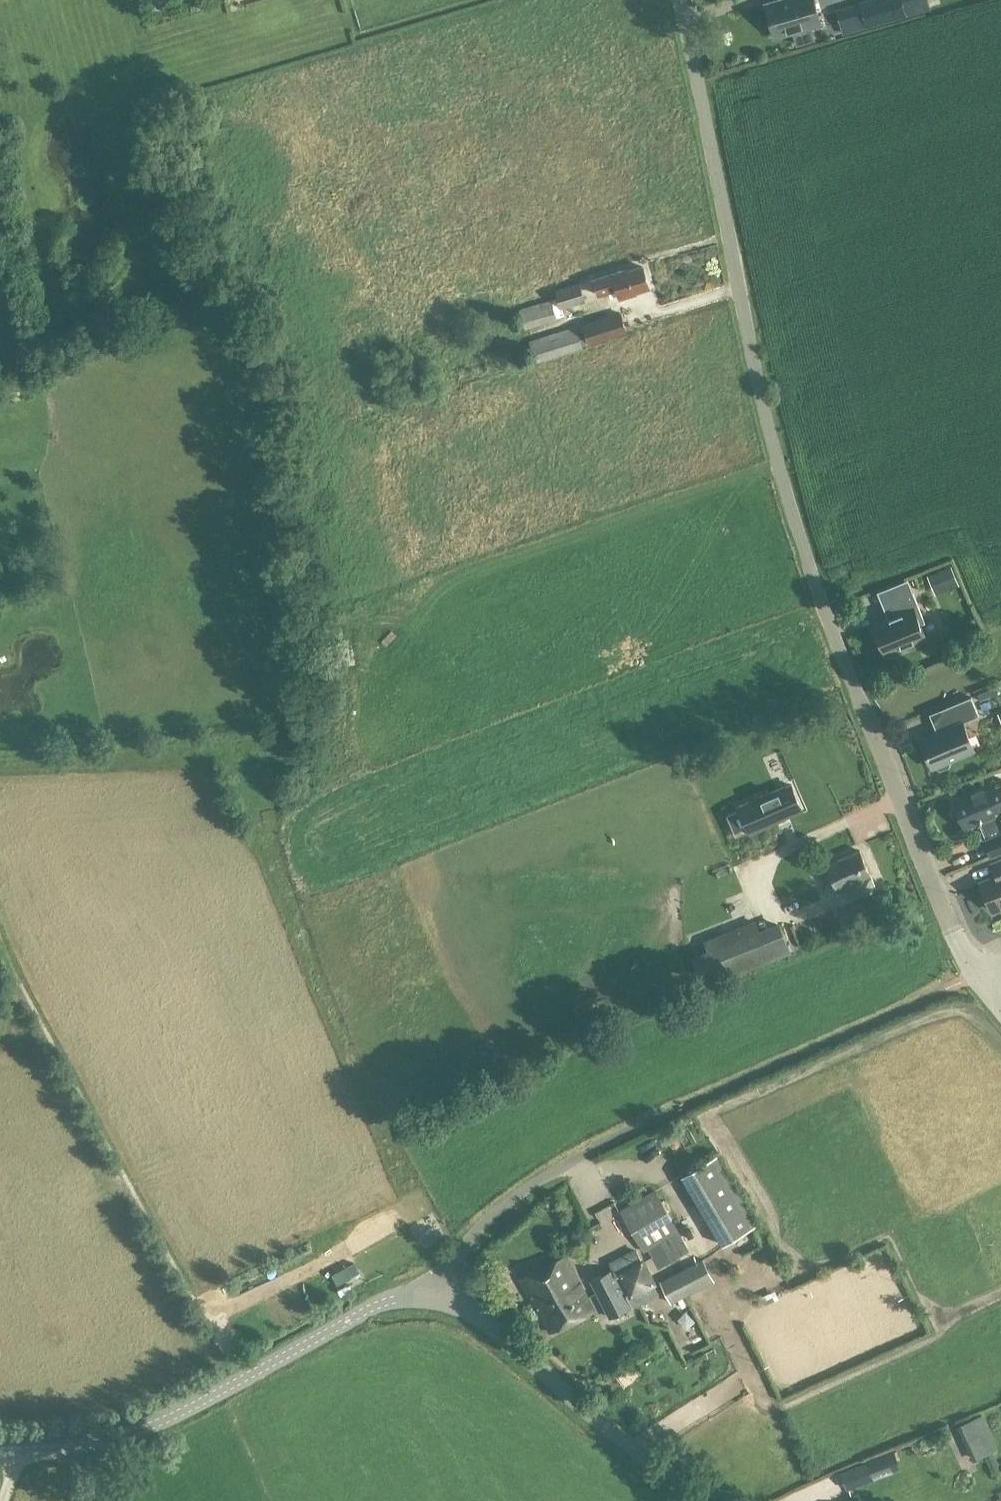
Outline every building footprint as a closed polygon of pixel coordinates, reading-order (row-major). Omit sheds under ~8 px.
[(766,5),(776,38),(821,24),(814,0),(783,0),(766,5)] [(839,11),(845,32),(929,8),(927,0),(876,0),(839,11)] [(618,291),(621,299),(635,295),(634,292),(649,288),(643,266),(596,280),(600,296),(618,291)] [(580,283),(555,290),(557,298),(520,309),(526,329),(558,319),(558,318),(565,316),(563,310),(586,302),(580,283)] [(622,313),(583,325),(589,344),(628,332),(622,313)] [(536,363),(583,348),(577,327),(530,341),(536,363)] [(888,604),(893,614),(890,619),(874,625),(876,630),(872,631),(877,644),(881,642),(886,655),(926,639),(920,625),(925,623),(913,594),(888,604)] [(936,767),(937,769),(941,771),(949,768),(950,764),(949,761),(974,751),(963,723),(979,716),(971,697),(946,708),(953,726),(921,739),(933,768),(936,767)] [(988,838),(985,840),(992,857),(1000,853),(1000,780),(954,800),(956,806),(953,809),(952,814),(954,819),(958,821),(963,822),(965,828),(981,821),(988,838)] [(777,823),(776,821),(802,810),(791,786),(766,798),(765,796),(738,808),(750,835),(777,823)] [(860,851),(826,866),(837,892),(871,877),(860,851)] [(991,863),(996,877),(980,884),(992,912),(1000,908),(1000,859),(991,863)] [(708,950),(693,956),(705,986),(790,953),(780,927),(759,935),(755,923),(705,943),(708,950)] [(717,1157),(682,1177),(723,1246),(757,1226),(717,1157)] [(621,1212),(644,1252),(679,1232),(673,1222),(671,1223),(654,1193),(621,1212)] [(636,1248),(612,1261),(635,1307),(659,1294),(636,1248)] [(522,1280),(550,1334),(594,1311),(567,1257),(522,1280)] [(660,1281),(671,1303),(714,1282),(704,1260),(660,1281)] [(594,1281),(612,1318),(633,1308),(615,1270),(594,1281)] [(973,1462),(985,1456),(993,1475),(1000,1471),(992,1452),(998,1450),(983,1415),(958,1426),(963,1440),(973,1462)] [(901,1468),(894,1451),(841,1473),(848,1490),(901,1468)]
